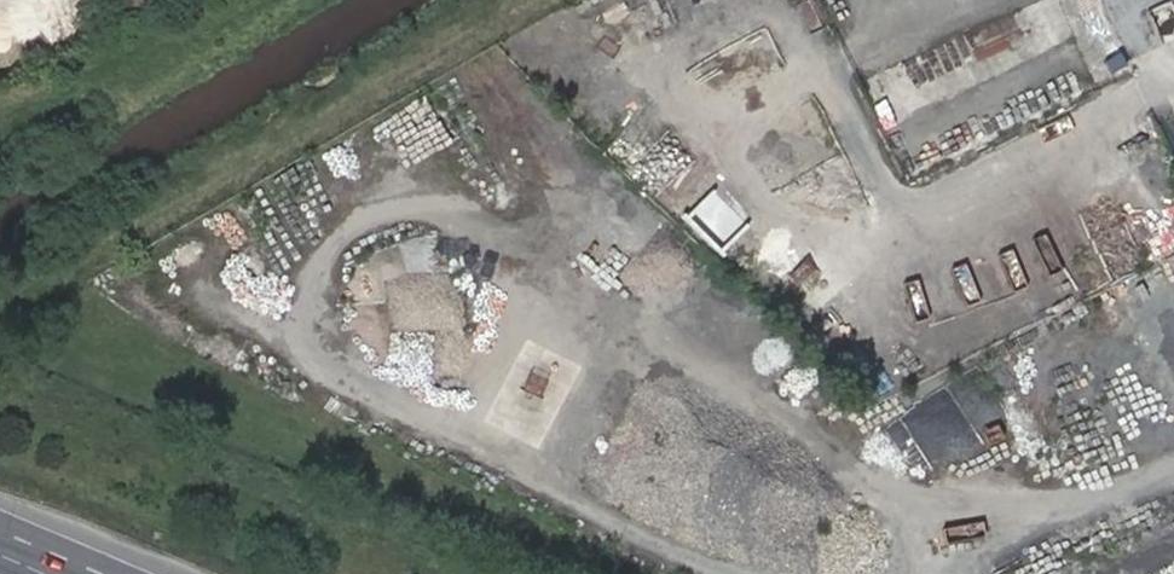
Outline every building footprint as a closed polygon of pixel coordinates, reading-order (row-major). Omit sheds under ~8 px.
[(954,385),(905,406),(930,464),(979,443),(954,385)]
